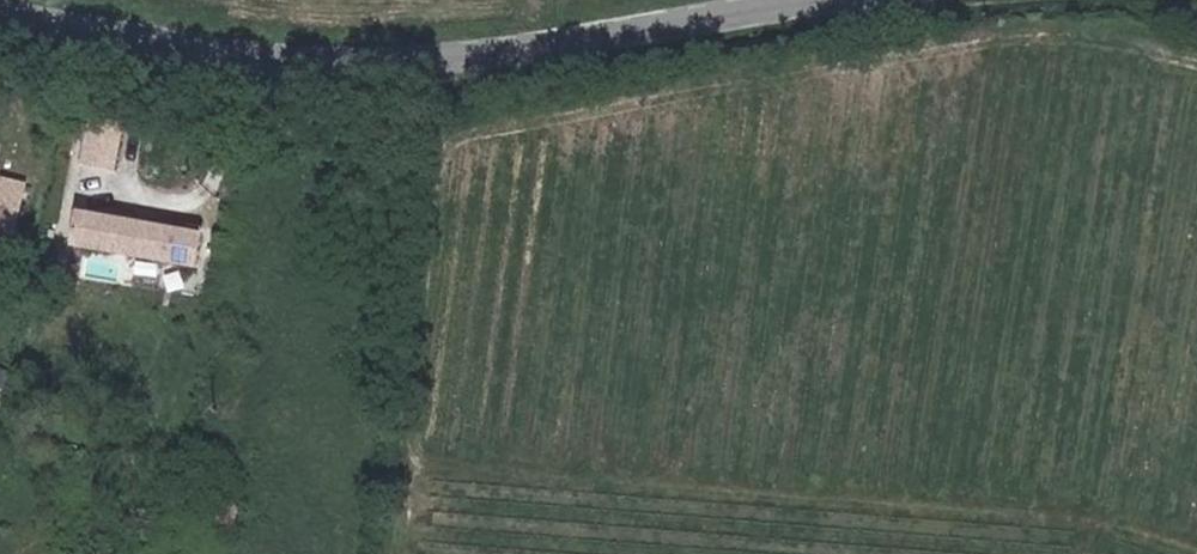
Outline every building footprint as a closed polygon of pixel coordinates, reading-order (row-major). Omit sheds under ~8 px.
[(128,126),(102,121),(92,169),(119,174),(128,126)] [(32,189),(0,180),(0,231),(19,236),(32,189)] [(98,216),(92,249),(213,269),(219,236),(98,216)] [(232,541),(237,525),(223,519),(217,536),(232,541)]
